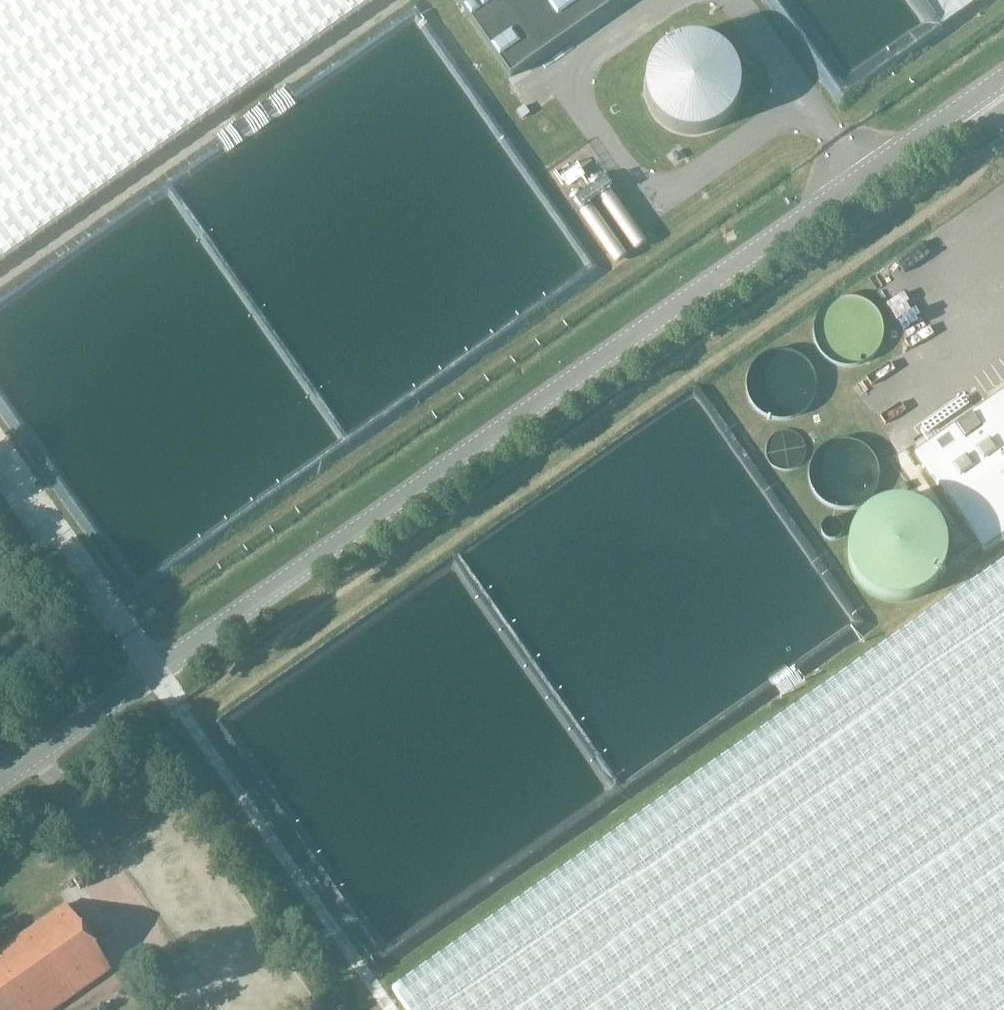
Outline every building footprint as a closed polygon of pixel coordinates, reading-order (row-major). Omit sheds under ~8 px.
[(376,0),(0,0),(0,264),(376,0)] [(509,76),(621,0),(458,0),(509,76)] [(641,87),(641,92),(641,96),(642,100),(643,104),(644,108),(646,112),(648,116),(650,120),(653,123),(656,126),(659,129),(662,132),(666,134),(670,136),(674,138),(678,139),(682,140),(686,141),(690,141),(695,141),(699,140),(703,139),(707,138),(711,136),(715,134),(719,132),(722,129),(725,126),(728,123),(731,120),(733,116),(735,112),(737,108),(738,104),(739,100),(740,96),(740,92),(740,87),(739,83),(738,79),(737,75),(735,71),(733,67),(731,63),(728,60),(725,57),(722,54),(719,51),(715,49),(711,47),(707,45),(703,44),(699,43),(695,42),(690,42),(686,42),(682,43),(678,44),(674,45),(670,47),(666,49),(662,51),(659,54),(656,57),(653,60),(650,63),(648,67),(646,71),(644,75),(643,79),(642,83),(641,87)] [(551,186),(554,185),(561,201),(595,187),(588,169),(572,175),(566,163),(545,172),(551,186)] [(938,437),(915,453),(985,552),(1003,538),(1003,391),(938,437)] [(855,527),(853,530),(851,536),(849,541),(848,547),(847,552),(848,558),(848,563),(850,568),(852,574),(854,578),(857,583),(861,588),(866,592),(871,595),(875,598),(880,600),(886,602),(891,603),(896,603),(901,603),(906,602),(912,601),(917,599),(922,596),(927,593),(931,589),(935,585),(938,581),(941,576),(944,570),(945,565),(946,560),(947,554),(947,550),(946,547),(945,542),(944,538),(943,534),(942,531),(940,529),(938,524),(935,521),(932,518),(930,516),(926,513),(921,510),(917,508),(913,506),(910,505),(905,504),(901,504),(897,504),(892,504),(888,504),(884,505),(878,508),(873,510),(870,512),(867,514),(863,517),(860,520),(857,524),(855,527)] [(393,990),(406,1009),(1003,1009),(1003,562),(935,611),(393,990)] [(10,589),(0,574),(0,596),(10,589)] [(113,970),(67,907),(0,952),(0,1009),(56,1009),(113,970)]
